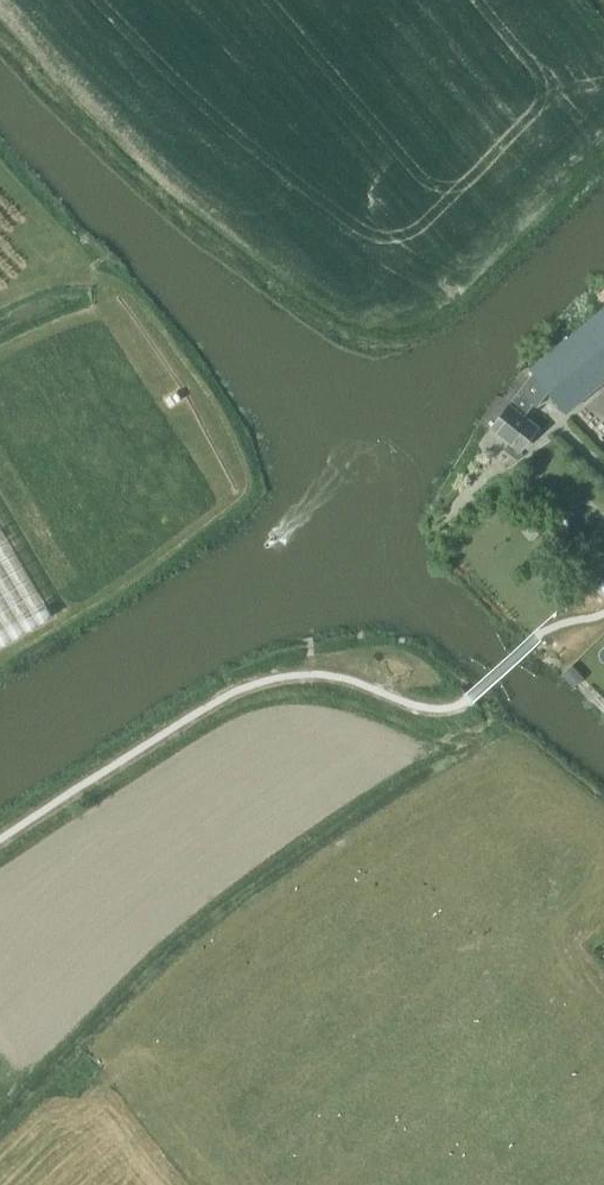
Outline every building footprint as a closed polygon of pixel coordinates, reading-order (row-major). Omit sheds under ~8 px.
[(603,381),(603,305),(529,367),(533,372),(519,391),(534,403),(533,404),(537,406),(550,391),(567,412),(603,381)] [(525,415),(533,404),(534,403),(519,391),(510,403),(492,426),(522,449),(539,426),(525,415)] [(52,617),(0,529),(0,647),(52,617)]
